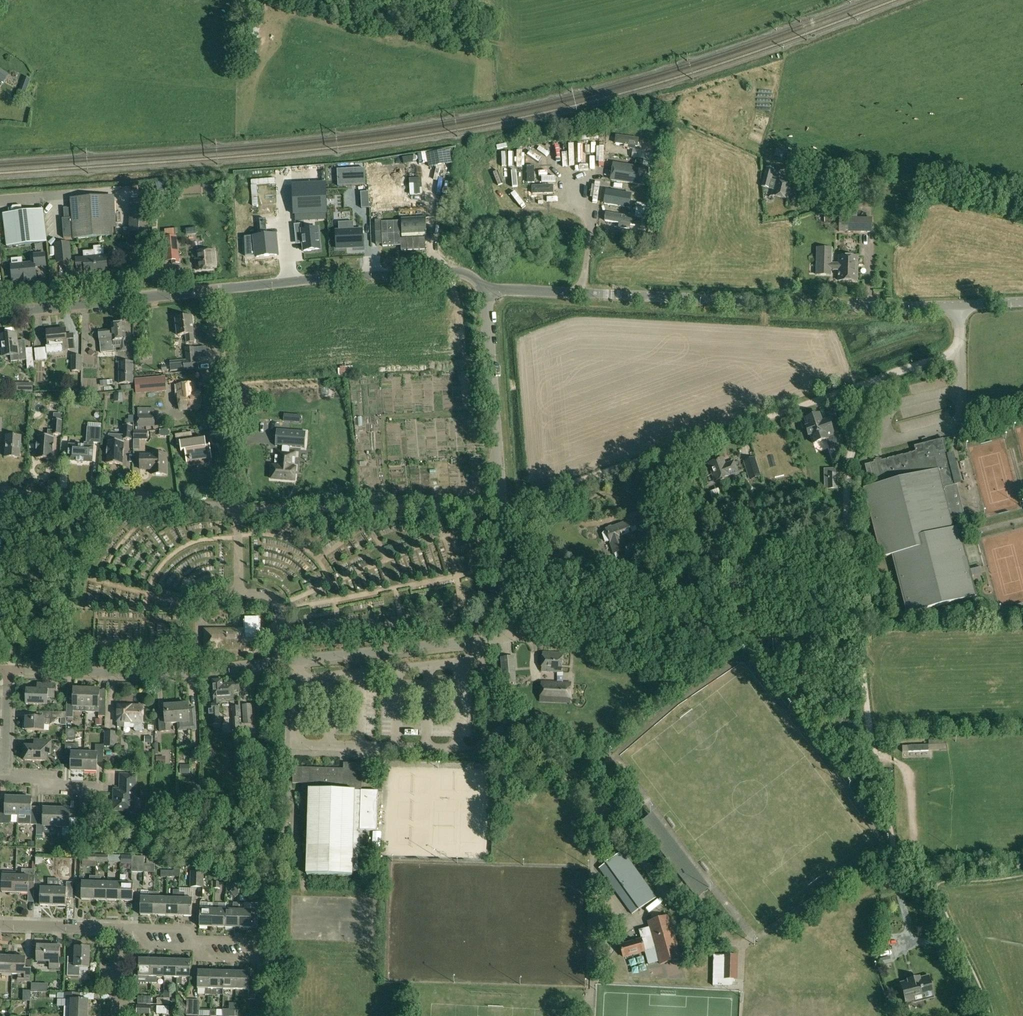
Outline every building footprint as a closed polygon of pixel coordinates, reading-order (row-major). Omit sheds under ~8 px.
[(1,72),(0,74),(0,80),(3,82),(9,74),(0,69),(0,72),(1,72)] [(24,77),(19,90),(26,92),(31,79),(24,77)] [(600,137),(600,129),(592,130),(593,137),(600,137)] [(637,139),(616,136),(615,145),(629,148),(629,150),(635,151),(636,148),(638,149),(639,139),(637,139)] [(644,160),(654,161),(655,154),(645,153),(644,160)] [(654,161),(644,160),(643,167),(649,168),(653,168),(654,162),(654,161)] [(648,170),(613,164),(610,182),(645,188),(648,170)] [(578,167),(578,186),(590,186),(589,167),(578,167)] [(791,185),(775,181),(775,180),(772,179),(775,169),(766,167),(761,186),(773,190),(771,195),(788,199),(791,185)] [(337,169),(338,186),(365,185),(364,168),(337,169)] [(552,177),(552,169),(537,169),(538,180),(547,179),(547,177),(552,177)] [(155,189),(158,197),(161,196),(161,197),(169,194),(164,181),(156,183),(157,188),(155,189)] [(553,192),(553,181),(534,181),(534,191),(553,192)] [(324,183),(291,185),(293,215),(326,213),(324,183)] [(632,195),(607,191),(604,205),(630,209),(632,195)] [(368,193),(361,193),(362,209),(369,209),(368,193)] [(72,208),(66,208),(67,219),(72,219),(74,238),(113,235),(111,195),(71,198),(72,208)] [(817,209),(838,204),(836,197),(831,198),(831,196),(815,199),(817,209)] [(149,236),(152,200),(132,199),(129,234),(149,236)] [(637,202),(636,210),(645,211),(645,209),(652,210),(653,205),(646,204),(637,202)] [(43,209),(4,214),(7,245),(47,241),(43,209)] [(645,211),(636,210),(635,217),(644,218),(648,218),(651,219),(652,212),(650,212),(645,211)] [(872,219),(857,219),(858,210),(840,210),(840,219),(840,232),(872,232),(872,219)] [(637,218),(606,213),(604,223),(635,228),(637,218)] [(244,238),(246,256),(256,255),(257,257),(276,255),(275,235),(267,236),(266,219),(259,219),(261,236),(244,238)] [(401,251),(426,250),(425,238),(400,239),(400,222),(381,222),(381,220),(375,220),(376,245),(382,245),(383,247),(401,246),(401,251)] [(339,231),(336,231),(337,249),(363,247),(362,230),(353,230),(353,223),(339,223),(339,231)] [(302,224),(294,224),(295,241),(299,241),(301,243),(303,243),(304,252),(321,250),(318,228),(303,230),(302,224)] [(166,261),(178,260),(175,236),(163,237),(166,261)] [(56,244),(58,261),(71,260),(69,242),(56,244)] [(831,249),(817,248),(816,275),(831,275),(831,270),(839,270),(838,281),(856,281),(857,257),(839,257),(839,264),(831,264),(831,249)] [(77,259),(78,270),(86,270),(86,273),(108,271),(106,256),(96,257),(95,250),(84,251),(85,258),(77,259)] [(195,252),(197,270),(216,268),(214,250),(195,252)] [(35,261),(12,264),(13,280),(37,278),(36,266),(46,265),(45,252),(35,253),(35,261)] [(194,341),(192,316),(177,318),(178,335),(187,334),(187,341),(194,341)] [(113,330),(99,331),(101,352),(114,351),(113,340),(121,339),(122,350),(127,350),(127,346),(125,323),(112,324),(113,330)] [(47,330),(47,332),(46,332),(44,333),(45,337),(46,339),(48,338),(49,345),(62,343),(63,348),(75,347),(73,334),(66,334),(66,328),(47,330)] [(12,360),(27,358),(28,370),(29,373),(34,372),(34,369),(35,369),(33,347),(26,348),(26,344),(18,345),(17,333),(1,335),(3,355),(11,354),(12,360)] [(198,368),(195,347),(185,348),(186,360),(183,360),(184,370),(198,368)] [(46,348),(34,349),(35,362),(47,360),(46,348)] [(82,371),(82,356),(72,355),(72,371),(82,371)] [(119,361),(119,383),(134,383),(133,361),(119,361)] [(341,367),(341,369),(338,369),(338,374),(341,374),(341,375),(353,375),(353,366),(341,367)] [(24,382),(16,383),(16,392),(24,392),(24,382)] [(193,383),(179,385),(180,394),(179,395),(180,409),(201,407),(200,392),(194,393),(193,383)] [(146,396),(146,386),(136,386),(136,396),(146,396)] [(155,426),(155,413),(155,408),(138,408),(138,414),(138,429),(145,429),(145,426),(155,426)] [(284,413),(284,421),(294,422),(295,414),(284,413)] [(37,450),(37,459),(52,460),(53,451),(54,443),(53,443),(54,437),(53,437),(53,434),(61,435),(62,414),(54,414),(53,431),(48,430),(48,437),(38,436),(38,442),(37,442),(36,450),(37,450)] [(819,414),(805,419),(808,427),(806,427),(809,436),(811,435),(813,444),(827,439),(828,441),(835,439),(828,420),(822,422),(819,414)] [(322,437),(323,420),(312,419),(311,436),(322,437)] [(108,455),(107,463),(122,464),(123,456),(124,456),(124,448),(123,448),(124,442),(124,439),(131,440),(132,426),(124,425),(123,436),(109,435),(108,447),(107,447),(107,455),(108,455)] [(100,443),(101,429),(101,428),(88,427),(87,444),(85,443),(85,446),(70,445),(69,461),(92,462),(93,447),(93,442),(100,443)] [(277,429),(275,446),(282,446),(290,447),(305,448),(306,432),(277,429)] [(134,431),(134,439),(140,439),(148,439),(148,431),(134,431)] [(181,452),(185,451),(187,462),(212,458),(210,445),(207,446),(205,438),(193,439),(192,432),(175,434),(176,443),(180,443),(181,452)] [(20,457),(22,436),(7,435),(6,456),(20,457)] [(906,614),(977,596),(972,575),(982,573),(981,567),(970,569),(959,526),(953,528),(943,488),(955,485),(943,439),(914,446),(915,452),(865,465),(867,475),(873,473),(876,484),(870,486),(863,488),(881,557),(891,555),(906,614)] [(272,465),(271,478),(295,480),(296,467),(294,467),(295,456),(295,452),(290,451),(290,447),(282,446),(282,451),(276,450),(275,465),(272,465)] [(167,474),(167,453),(153,453),(153,454),(141,454),(141,468),(153,468),(153,474),(167,474)] [(743,461),(749,480),(762,476),(756,457),(743,461)] [(722,458),(709,463),(715,481),(728,476),(728,475),(737,471),(733,462),(726,465),(724,464),(722,458)] [(827,474),(827,490),(839,489),(838,473),(827,474)] [(723,492),(714,495),(717,503),(726,500),(723,492)] [(620,557),(618,552),(626,549),(622,538),(639,532),(640,533),(647,531),(640,510),(624,516),(626,522),(605,529),(606,531),(604,532),(602,534),(605,541),(607,542),(609,541),(614,553),(616,557),(620,557)] [(256,637),(255,637),(255,632),(260,632),(259,615),(245,615),(245,627),(205,628),(205,649),(236,648),(236,651),(256,650),(256,648),(257,648),(256,637)] [(561,672),(562,652),(542,651),(541,671),(561,672)] [(501,657),(502,669),(515,669),(514,656),(501,657)] [(516,682),(515,669),(502,669),(503,683),(516,682)] [(233,681),(233,682),(223,683),(222,679),(213,679),(214,702),(212,702),(213,712),(210,712),(210,718),(219,717),(218,708),(220,708),(219,699),(234,698),(234,690),(240,690),(239,681),(233,681)] [(569,702),(571,683),(541,681),(540,701),(569,702)] [(27,689),(24,689),(24,697),(27,697),(27,703),(48,704),(48,696),(55,696),(55,683),(41,683),(41,689),(27,689)] [(73,720),(73,717),(74,706),(86,706),(87,688),(74,688),(74,700),(67,700),(67,717),(68,717),(68,720),(73,720)] [(99,715),(105,715),(106,701),(99,701),(100,689),(87,688),(86,706),(99,706),(99,715)] [(188,703),(177,704),(179,729),(197,728),(195,710),(189,711),(188,703)] [(136,731),(143,732),(143,727),(143,705),(118,704),(118,726),(124,726),(125,720),(130,720),(130,723),(135,723),(135,726),(135,730),(136,731)] [(179,729),(177,704),(164,705),(165,717),(159,718),(160,731),(171,730),(170,722),(178,722),(179,729)] [(243,704),(244,724),(254,723),(252,704),(243,704)] [(239,717),(241,717),(239,705),(232,706),(233,719),(230,719),(231,732),(241,732),(239,717)] [(498,716),(493,711),(485,717),(490,723),(498,716)] [(51,719),(45,719),(45,717),(26,717),(26,730),(45,730),(45,724),(51,724),(51,719)] [(66,729),(66,740),(75,740),(76,729),(66,729)] [(105,746),(118,747),(118,731),(105,731),(105,746)] [(52,754),(52,741),(39,740),(39,746),(25,746),(25,760),(47,760),(47,754),(52,754)] [(71,770),(84,770),(85,752),(79,752),(79,744),(66,743),(66,757),(72,758),(71,770)] [(96,753),(85,752),(84,770),(97,771),(97,758),(104,759),(104,744),(96,744),(96,753)] [(201,762),(201,756),(201,747),(192,747),(192,762),(201,762)] [(166,765),(166,756),(156,756),(156,765),(166,765)] [(293,783),(301,783),(300,822),(308,822),(307,873),(352,875),(352,870),(360,870),(360,847),(361,829),(377,830),(378,791),(361,790),(362,762),(348,762),(348,768),(301,766),(301,767),(293,767),(293,783)] [(180,774),(190,774),(190,765),(180,765),(180,774)] [(114,793),(114,809),(134,810),(135,775),(121,774),(120,793),(114,793)] [(0,809),(0,823),(11,824),(11,815),(18,815),(19,797),(6,797),(6,809),(0,809)] [(37,824),(37,820),(38,809),(32,809),(32,798),(19,797),(18,815),(25,815),(25,824),(37,824)] [(44,820),(37,820),(37,824),(37,834),(43,834),(44,826),(56,826),(57,808),(44,808),(44,820)] [(70,809),(57,808),(56,826),(63,826),(63,835),(75,835),(76,821),(70,821),(70,809)] [(599,867),(632,914),(655,897),(622,851),(599,867)] [(35,881),(35,873),(36,869),(22,869),(22,875),(16,875),(15,893),(29,893),(29,890),(35,890),(35,881)] [(15,893),(16,875),(3,875),(3,872),(0,872),(0,889),(2,889),(2,892),(15,893)] [(121,874),(121,882),(120,900),(133,900),(133,882),(126,882),(127,875),(121,874)] [(90,881),(83,881),(82,881),(82,899),(95,899),(96,876),(90,876),(90,881)] [(95,899),(107,899),(108,882),(101,882),(101,876),(96,876),(95,899)] [(35,896),(41,896),(40,904),(53,905),(54,878),(49,878),(48,887),(41,887),(41,881),(35,881),(35,896)] [(67,887),(60,887),(60,878),(54,878),(53,905),(67,905),(67,897),(73,897),(74,881),(68,881),(67,887)] [(107,899),(120,900),(121,882),(108,882),(107,899)] [(149,896),(141,896),(141,914),(154,914),(154,891),(149,891),(149,896)] [(154,914),(166,915),(167,897),(160,897),(160,891),(154,891),(154,914)] [(180,892),(180,897),(179,897),(179,915),(192,915),(192,897),(185,897),(185,892),(180,892)] [(166,915),(179,915),(179,897),(167,897),(166,915)] [(233,909),(226,909),(226,926),(238,927),(239,902),(233,902),(233,909)] [(238,927),(252,927),(252,916),(258,916),(258,903),(239,902),(238,927)] [(200,926),(213,926),(214,903),(208,903),(208,908),(200,908),(200,926)] [(213,926),(226,926),(226,909),(219,909),(219,903),(214,903),(213,926)] [(649,964),(659,961),(660,964),(681,958),(669,915),(648,921),(652,935),(620,945),(623,956),(645,950),(649,964)] [(59,968),(60,946),(38,945),(38,961),(51,962),(50,968),(59,968)] [(89,967),(90,947),(76,946),(75,963),(68,963),(67,975),(80,976),(80,967),(89,967)] [(954,963),(946,947),(936,952),(943,968),(954,963)] [(714,955),(713,978),(723,979),(734,979),(735,955),(724,955),(724,956),(714,955)] [(12,974),(13,956),(0,956),(0,959),(0,973),(12,974)] [(12,974),(19,974),(18,981),(31,982),(32,977),(32,972),(32,969),(32,961),(26,960),(26,957),(13,956),(12,974)] [(881,965),(892,962),(890,956),(880,959),(881,965)] [(139,975),(146,976),(146,982),(151,983),(152,958),(139,958),(139,975)] [(157,976),(164,976),(165,959),(152,958),(151,983),(157,983),(157,976)] [(164,976),(177,976),(178,959),(165,959),(164,976)] [(183,984),(183,977),(190,977),(190,959),(178,959),(177,976),(177,983),(183,984)] [(211,995),(211,987),(211,970),(198,969),(197,987),(206,987),(206,994),(211,995)] [(211,987),(223,988),(224,970),(211,970),(211,987)] [(223,988),(236,988),(237,970),(224,970),(223,988)] [(256,980),(250,980),(250,971),(237,970),(236,988),(250,988),(249,998),(256,998),(256,980)] [(900,982),(906,1006),(935,998),(929,975),(900,982)] [(65,992),(65,993),(58,993),(57,999),(65,998),(67,998),(67,1006),(64,1006),(64,1012),(88,1012),(89,999),(80,999),(81,993),(65,992)] [(138,996),(138,998),(138,1003),(151,1004),(152,996),(138,996)] [(176,1005),(186,1015),(187,1006),(177,996),(176,1005)] [(151,1014),(151,1005),(137,1005),(137,1013),(151,1014)]
